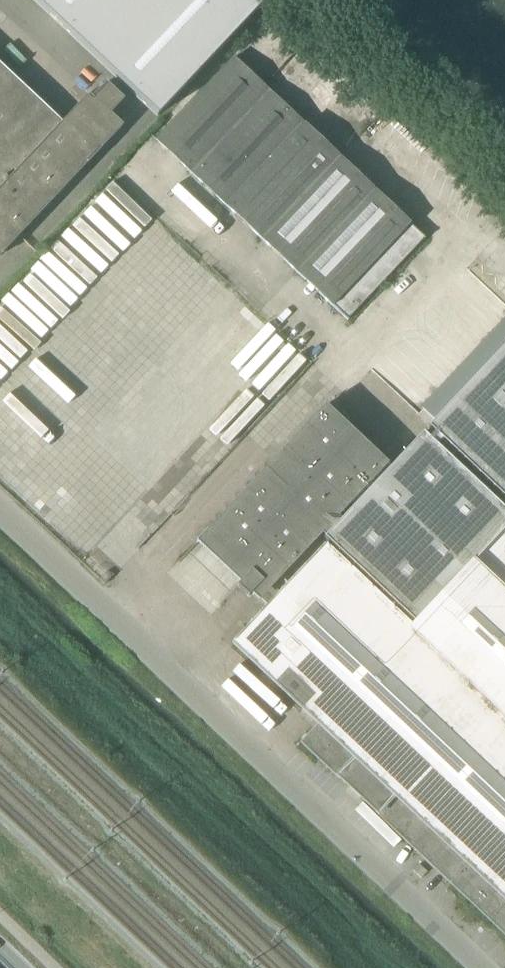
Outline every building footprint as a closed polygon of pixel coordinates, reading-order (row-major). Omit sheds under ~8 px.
[(158,115),(267,0),(37,0),(158,115)] [(156,140),(347,319),(423,239),(304,125),(234,58),(156,140)] [(4,252),(12,244),(11,243),(14,240),(15,241),(122,127),(108,114),(115,107),(107,99),(113,93),(105,86),(92,99),(87,95),(76,106),(77,107),(74,111),(73,110),(67,116),(68,117),(62,123),(0,65),(0,256),(4,252)] [(239,583),(236,586),(248,597),(251,594),(259,601),(322,534),(324,537),(323,538),(414,625),(411,629),(323,546),(233,642),(320,724),(303,743),(388,822),(386,824),(392,829),(393,827),(504,933),(504,345),(427,428),(444,444),(438,450),(421,434),(390,467),(325,406),(196,542),(239,583)]
